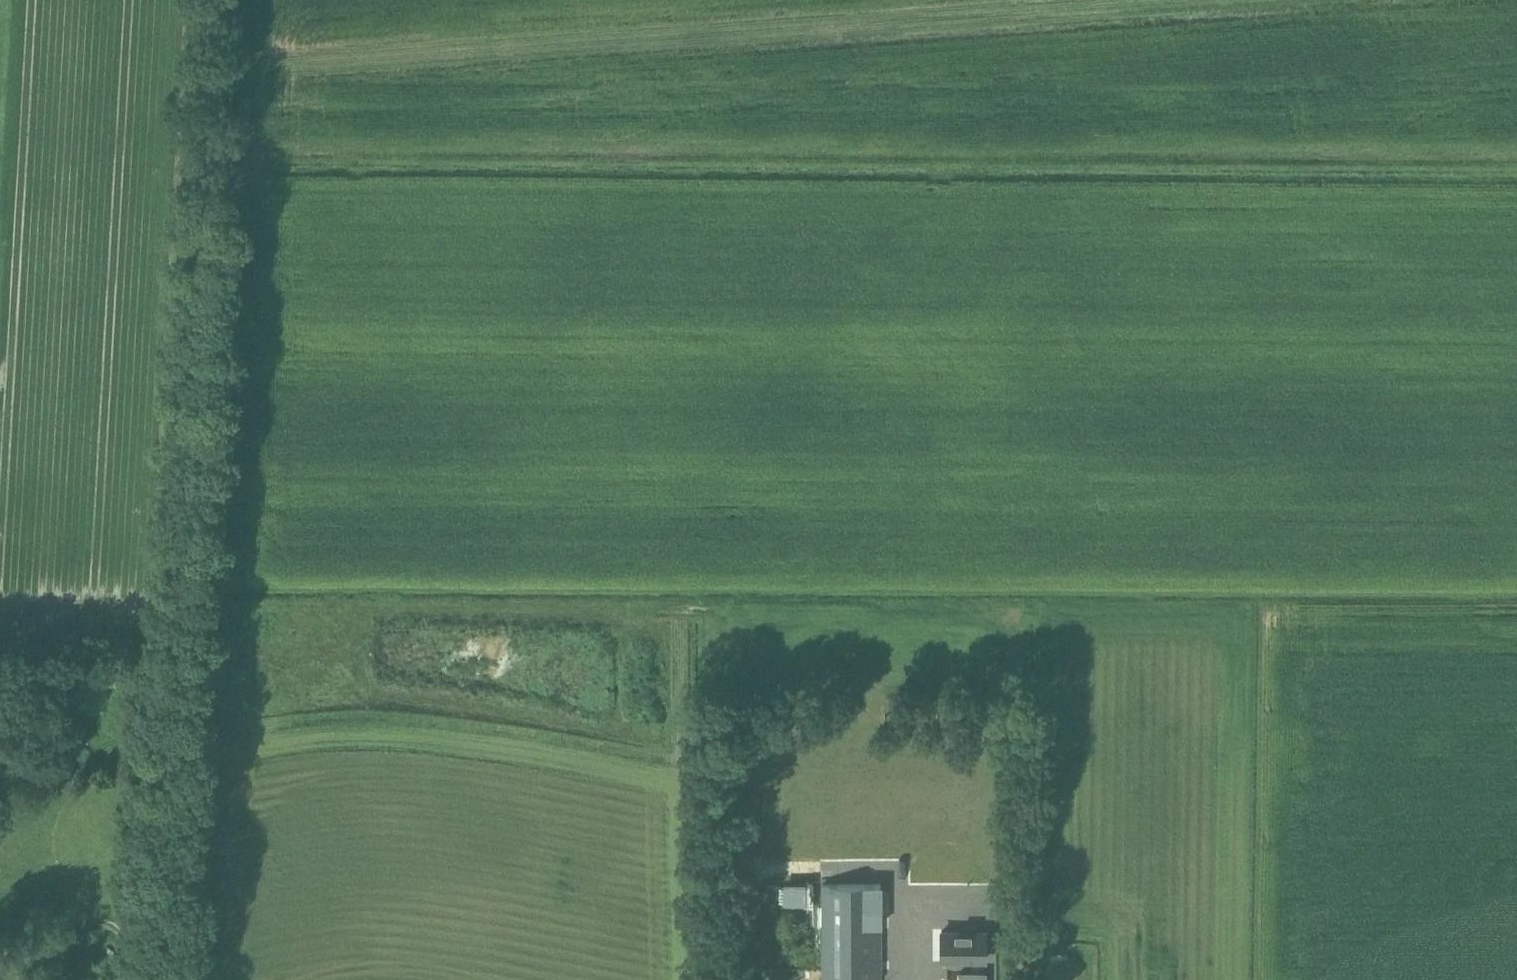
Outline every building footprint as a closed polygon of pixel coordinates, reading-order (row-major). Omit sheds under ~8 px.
[(861,670),(862,655),(848,655),(847,670),(861,670)] [(820,742),(821,979),(831,979),(883,979),(883,741),(820,742)] [(976,965),(976,789),(904,789),(904,966),(976,965)]
